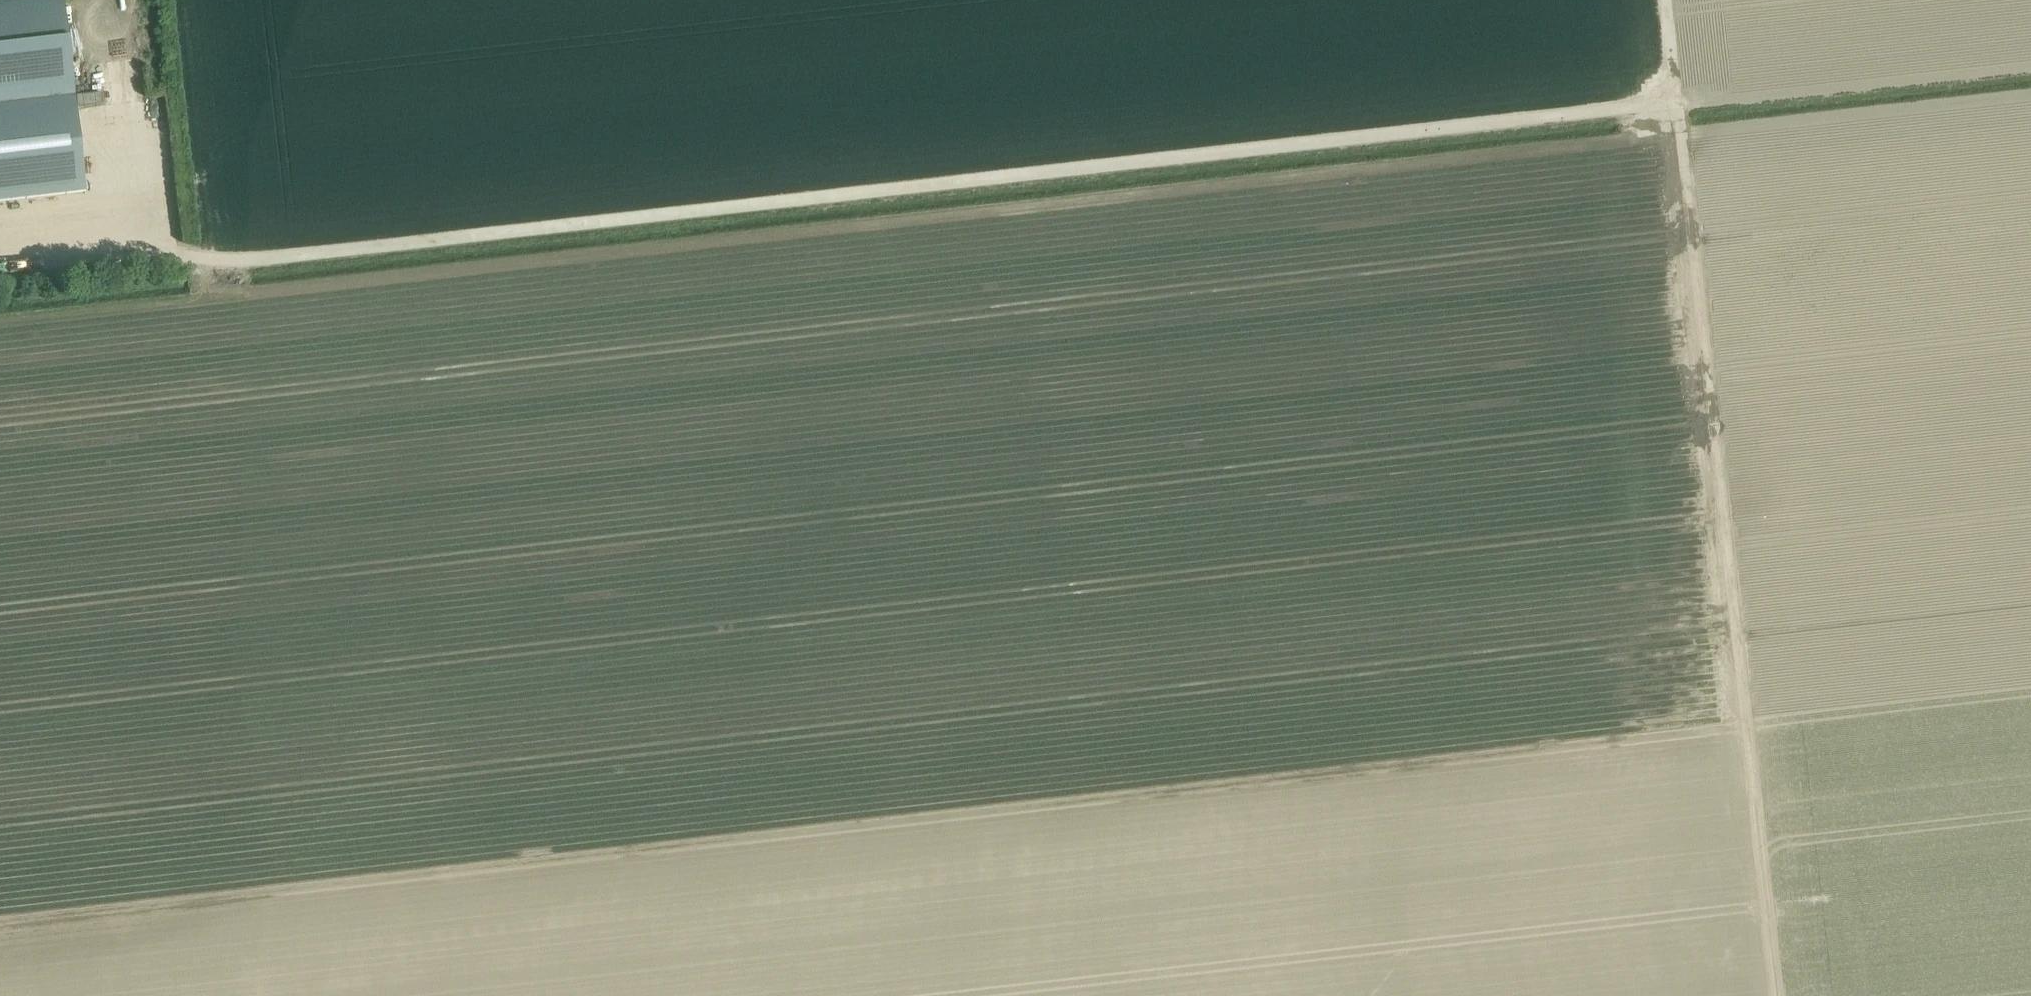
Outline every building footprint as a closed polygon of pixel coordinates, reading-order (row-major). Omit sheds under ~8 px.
[(85,191),(63,0),(0,8),(0,201),(85,191)]
